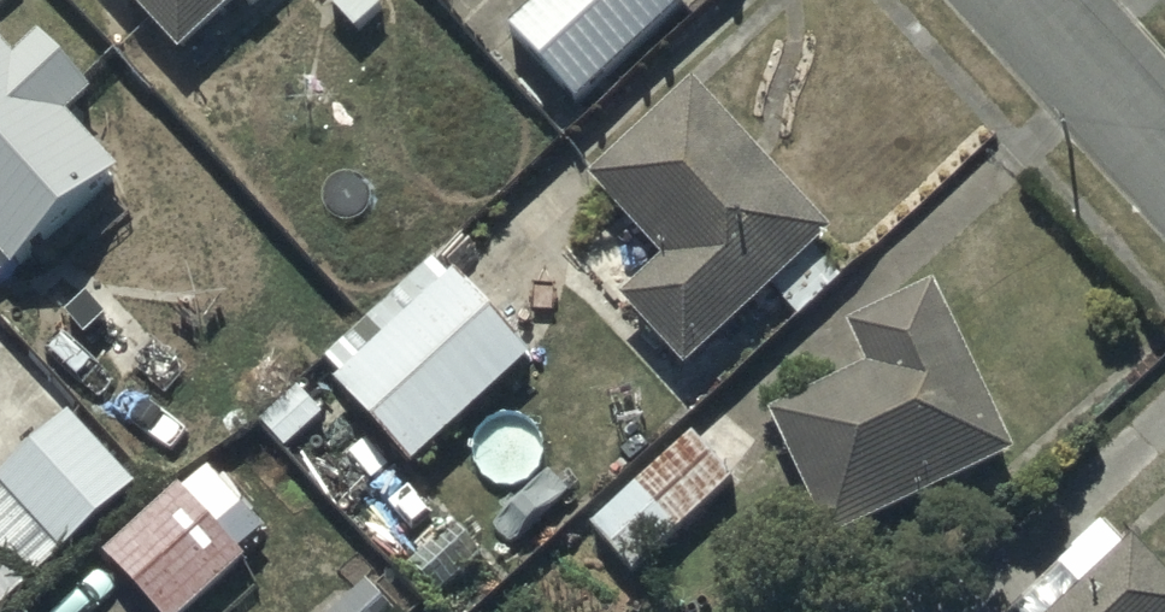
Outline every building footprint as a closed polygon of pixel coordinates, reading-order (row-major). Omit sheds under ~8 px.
[(186,67),(244,9),(257,22),(278,0),(118,0),(186,67)] [(668,0),(559,0),(512,45),(582,118),(686,19),(668,0)] [(0,61),(0,266),(15,282),(117,186),(68,135),(96,109),(44,53),(17,78),(0,61)] [(832,249),(695,101),(593,196),(665,273),(621,314),(686,384),(832,249)] [(451,293),(433,273),(327,370),(343,387),(334,396),(412,480),(532,368),(458,287),(451,293)] [(1015,472),(937,302),(851,342),(870,384),(774,428),(833,556),(1015,472)] [(75,431),(0,495),(0,611),(14,611),(138,505),(75,431)] [(733,494),(691,446),(591,535),(634,582),(733,494)] [(210,479),(182,502),(180,499),(100,565),(139,611),(202,611),(246,576),(239,568),(265,546),(210,479)] [(1134,557),(1076,611),(1164,611),(1164,590),(1134,557)]
